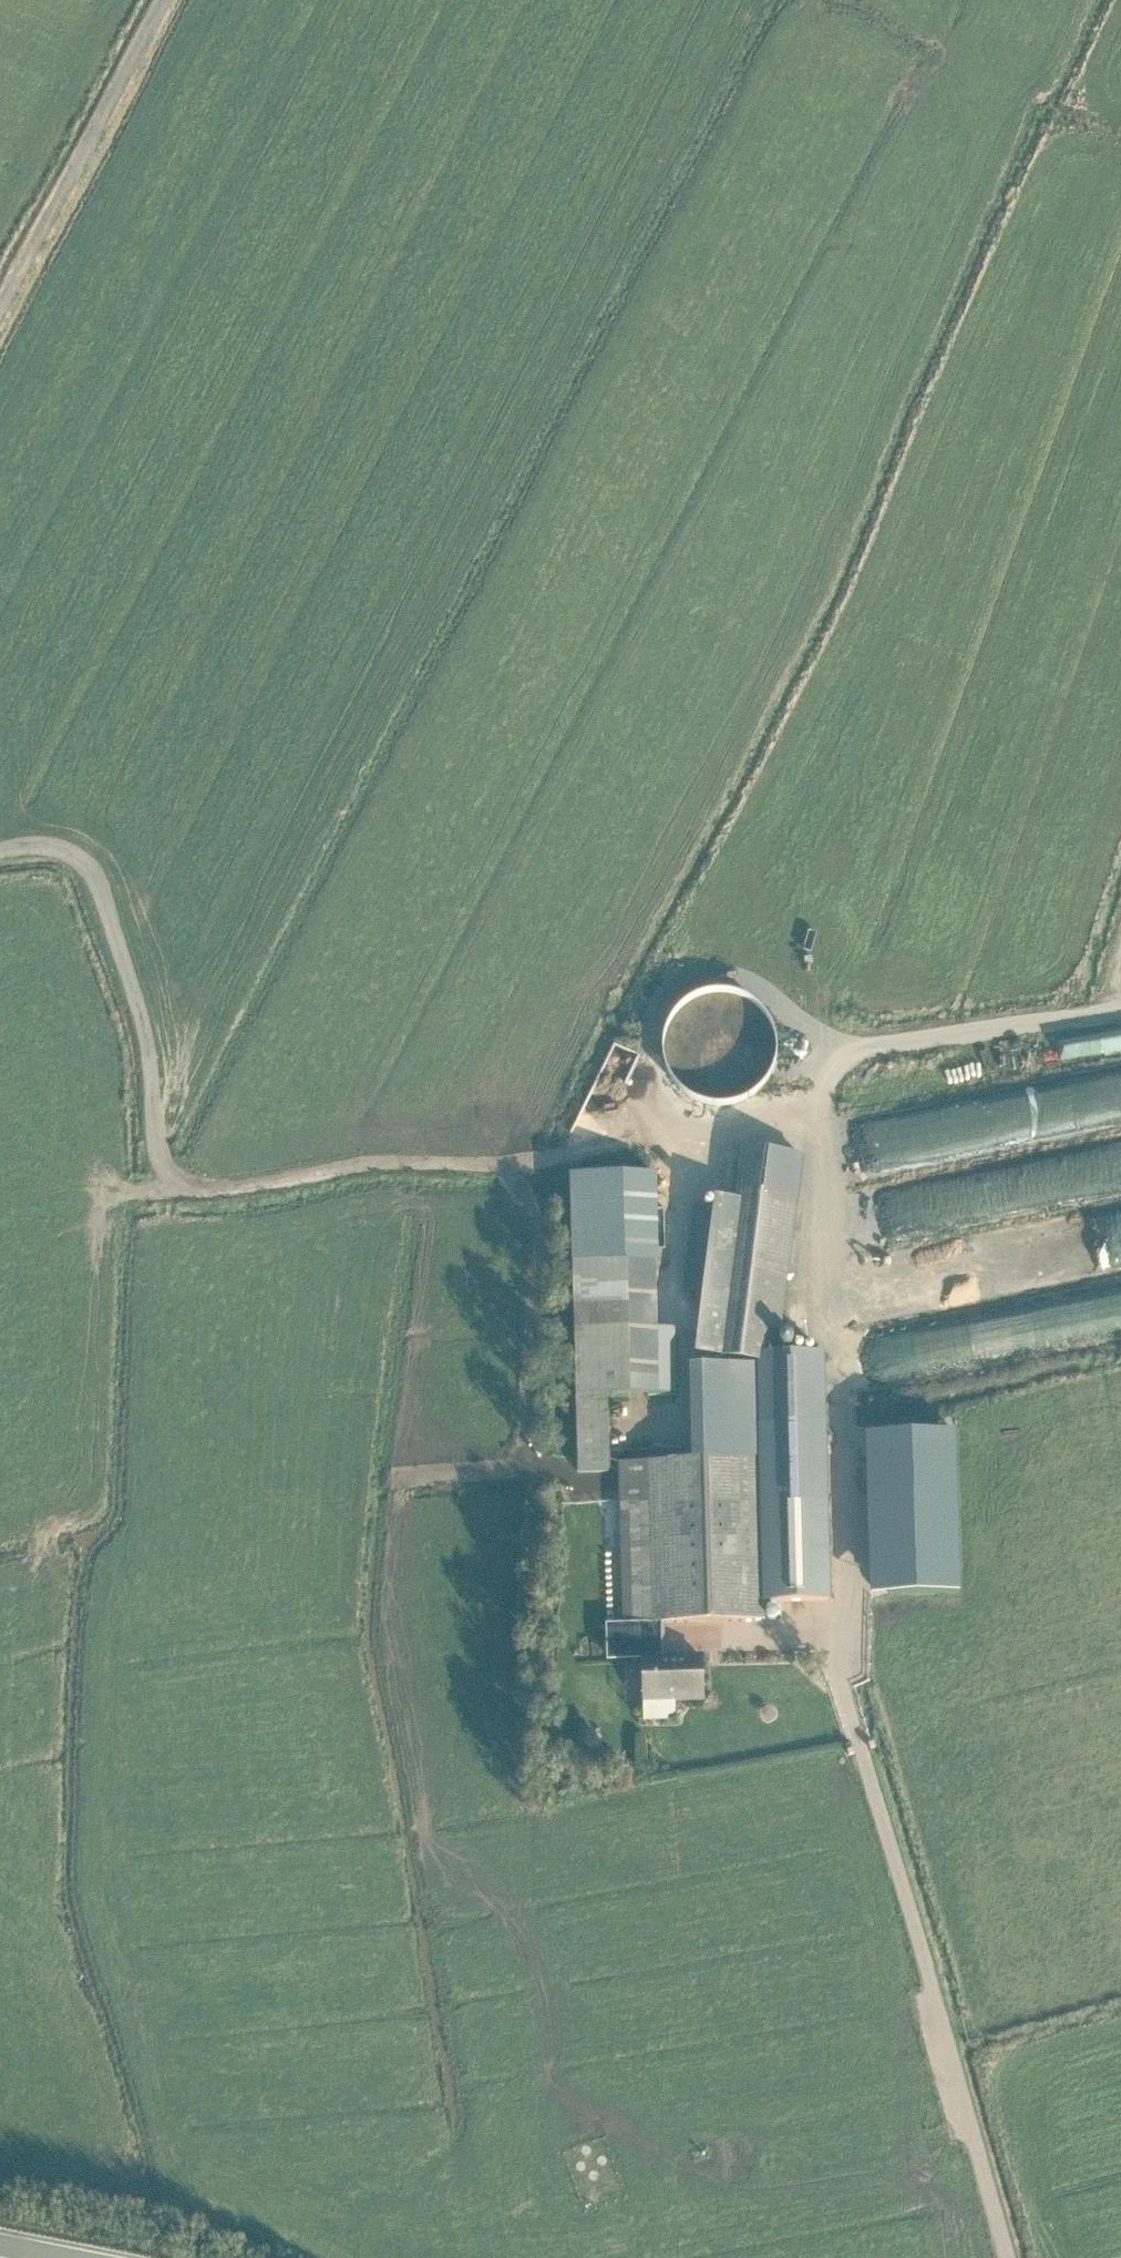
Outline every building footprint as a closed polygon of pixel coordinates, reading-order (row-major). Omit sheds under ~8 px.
[(668,1039),(668,1055),(673,1070),(682,1083),(694,1093),(709,1100),(725,1102),(740,1099),(755,1092),(767,1081),(775,1068),(779,1052),(779,1036),(774,1021),(765,1008),(753,998),(738,991),(722,989),(706,992),(692,999),(680,1010),(672,1023),(668,1039)] [(576,1329),(579,1399),(582,1475),(610,1474),(607,1397),(673,1394),(670,1325),(663,1325),(656,1173),(569,1177),(576,1329)] [(787,1195),(762,1192),(741,1189),(740,1200),(715,1196),(713,1209),(693,1207),(683,1292),(702,1294),(696,1350),(721,1353),(720,1357),(741,1359),(769,1363),(773,1335),(781,1336),(798,1196),(787,1195)] [(762,1616),(762,1601),(835,1598),(825,1362),(692,1366),(696,1458),(617,1462),(624,1622),(608,1623),(610,1662),(643,1660),(645,1702),(706,1699),(705,1656),(664,1658),(662,1621),(762,1616)] [(958,1429),(866,1433),(872,1593),(965,1589),(958,1429)]
